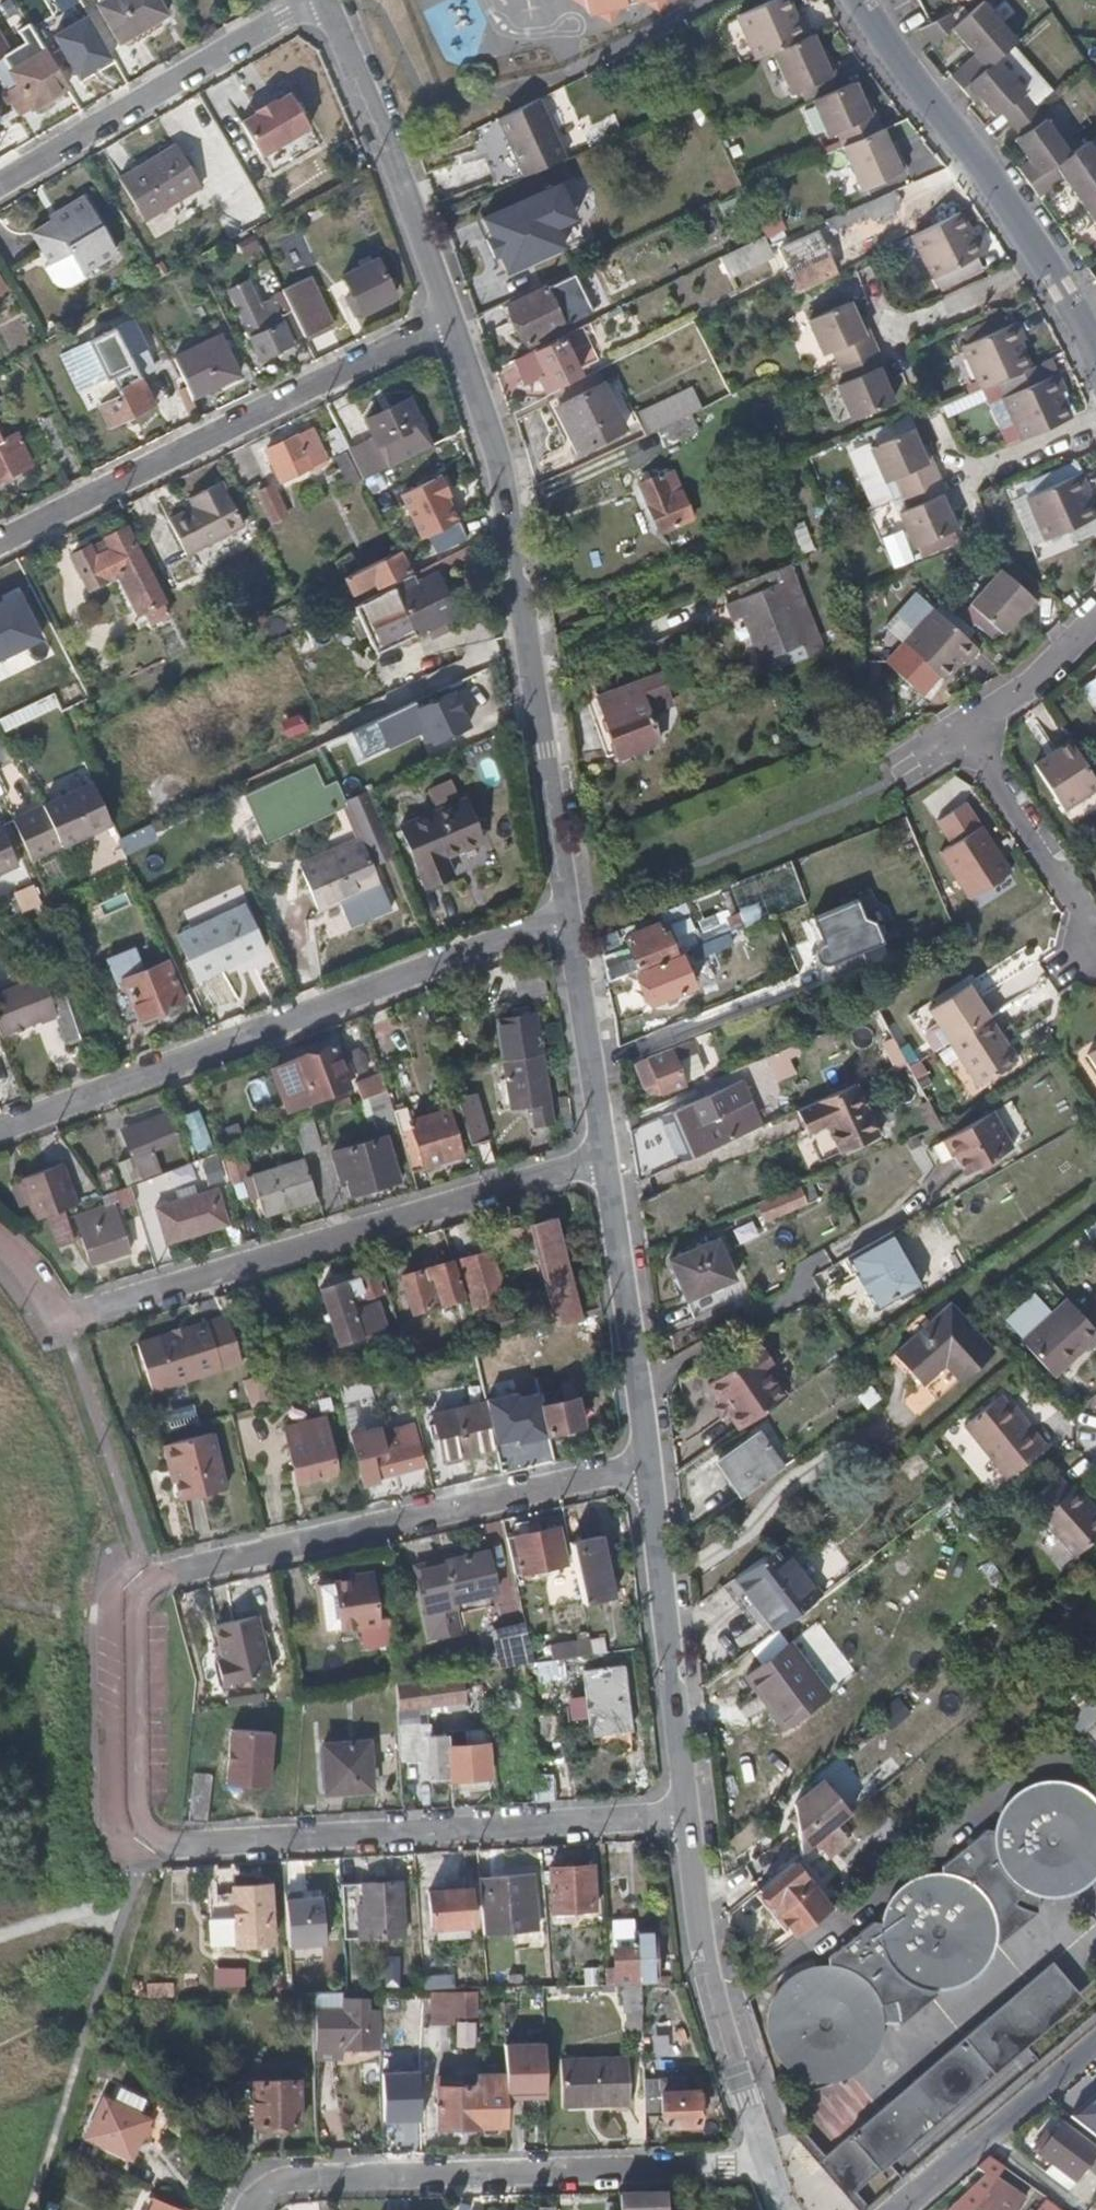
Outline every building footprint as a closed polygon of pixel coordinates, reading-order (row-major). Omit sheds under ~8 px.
[(164,0),(107,0),(102,3),(126,43),(172,14),(164,0)] [(571,6),(581,11),(584,20),(591,18),(599,22),(604,22),(609,21),(612,12),(644,4),(650,10),(658,7),(661,0),(569,0),(571,6)] [(805,17),(797,21),(788,0),(778,0),(739,17),(757,59),(773,52),(812,35),(805,17)] [(996,66),(1017,49),(1003,30),(987,11),(984,9),(965,23),(951,35),(972,61),(949,82),(961,95),(995,66),(996,66)] [(942,44),(951,35),(965,23),(958,14),(934,27),(919,35),(932,52),(942,44)] [(28,24),(19,30),(26,43),(9,52),(0,36),(0,73),(10,89),(4,92),(11,105),(25,96),(33,109),(67,89),(28,24)] [(837,76),(828,56),(823,58),(812,35),(773,52),(792,97),(837,76)] [(1033,112),(1020,97),(995,66),(961,95),(972,110),(978,106),(992,124),(998,121),(1005,131),(1033,112)] [(869,121),(861,101),(863,100),(855,84),(812,102),(827,138),(836,134),(842,149),(883,131),(876,118),(869,121)] [(261,157),(310,127),(290,94),(274,103),(272,101),(255,111),(256,114),(241,123),(261,157)] [(876,118),(869,98),(863,100),(861,101),(869,121),(876,118)] [(564,160),(536,101),(496,121),(523,178),(527,176),(564,160)] [(1066,160),(1038,119),(1033,112),(1005,131),(1014,145),(1008,149),(1023,170),(1017,174),(1026,187),(1066,160)] [(908,172),(898,151),(893,154),(883,131),(842,149),(861,193),(908,172)] [(147,219),(205,183),(179,142),(121,177),(147,219)] [(1085,147),(1066,160),(1026,187),(1037,203),(1061,187),(1081,214),(1095,203),(1095,161),(1085,147)] [(895,189),(831,217),(839,234),(903,206),(895,189)] [(750,203),(745,192),(719,204),(724,215),(750,203)] [(115,252),(86,200),(57,216),(59,221),(53,224),(52,222),(31,235),(49,268),(71,255),(80,272),(115,252)] [(1081,214),(1095,236),(1095,203),(1081,214)] [(542,252),(535,236),(542,233),(539,226),(532,228),(525,213),(484,231),(486,234),(501,270),(542,252)] [(985,253),(976,233),(967,236),(957,215),(910,237),(929,280),(985,253)] [(828,267),(812,232),(795,240),(802,257),(788,264),(797,283),(828,267)] [(768,235),(720,255),(730,278),(777,257),(768,235)] [(85,280),(80,272),(71,255),(49,268),(44,271),(51,282),(55,287),(59,290),(64,290),(85,280)] [(396,294),(378,258),(342,276),(354,305),(352,309),(356,316),(393,297),(396,294)] [(562,326),(553,305),(559,302),(556,294),(549,297),(546,290),(508,307),(524,343),(562,326)] [(864,336),(858,319),(850,300),(808,318),(825,355),(833,351),(839,367),(879,350),(871,332),(864,336)] [(321,333),(308,305),(292,312),(303,337),(305,341),(321,333)] [(303,337),(292,312),(282,316),(276,306),(241,322),(258,361),(294,346),(295,341),(303,337)] [(871,332),(864,316),(858,319),(864,336),(871,332)] [(1028,368),(1017,343),(1023,339),(1015,321),(961,345),(980,390),(1028,368)] [(151,406),(114,329),(90,341),(117,397),(100,404),(99,407),(108,427),(151,406)] [(238,378),(219,337),(173,359),(191,399),(238,378)] [(574,378),(560,343),(534,354),(534,356),(544,379),(537,382),(542,392),(574,378)] [(895,402),(886,381),(879,367),(886,363),(879,350),(839,367),(845,380),(837,384),(853,420),(895,402)] [(544,379),(534,356),(513,366),(521,388),(537,382),(544,379)] [(894,378),(886,364),(886,363),(879,367),(886,381),(894,378)] [(1068,419),(1057,394),(1064,391),(1056,373),(1002,397),(1021,440),(1068,419)] [(620,432),(600,387),(559,407),(579,451),(620,432)] [(683,417),(697,410),(689,393),(629,421),(638,439),(649,433),(683,417)] [(401,431),(410,426),(419,422),(421,419),(411,399),(367,422),(378,446),(380,447),(383,447),(386,444),(401,438),(403,435),(401,431)] [(71,448),(56,416),(40,423),(50,446),(55,455),(71,448)] [(691,434),(683,417),(649,433),(657,451),(665,447),(691,434)] [(327,456),(312,427),(267,450),(283,481),(308,469),(312,472),(326,466),(324,462),(327,456)] [(927,465),(920,447),(919,446),(912,429),(871,448),(886,482),(895,478),(901,494),(940,476),(935,465),(934,462),(927,465)] [(15,437),(0,443),(0,482),(29,469),(15,437)] [(934,462),(926,443),(920,447),(927,465),(934,462)] [(349,450),(336,458),(352,485),(365,478),(349,450)] [(1094,519),(1083,494),(1089,490),(1081,474),(1027,498),(1046,541),(1094,519)] [(458,522),(446,496),(449,495),(441,475),(400,494),(408,510),(421,540),(429,536),(458,522)] [(957,530),(949,512),(941,496),(947,492),(940,476),(901,494),(908,508),(900,512),(916,548),(957,530)] [(229,511),(212,480),(177,497),(192,529),(229,511)] [(695,520),(680,483),(680,482),(649,496),(665,532),(695,520)] [(954,505),(947,492),(941,496),(949,512),(955,509),(954,505)] [(304,548),(278,495),(252,507),(261,527),(277,561),(304,548)] [(258,529),(246,503),(235,508),(232,510),(236,518),(227,522),(235,540),(258,529)] [(468,537),(460,520),(458,522),(429,536),(435,554),(439,553),(465,541),(468,537)] [(803,552),(816,549),(811,525),(798,527),(803,552)] [(146,564),(128,528),(109,538),(113,550),(94,559),(89,547),(73,554),(92,590),(146,564)] [(461,565),(460,562),(489,548),(487,537),(412,574),(415,581),(437,572),(438,575),(461,565)] [(113,550),(109,538),(89,547),(94,559),(113,550)] [(378,587),(410,571),(400,549),(399,550),(344,576),(352,593),(372,585),(373,587),(378,587)] [(1039,604),(1002,571),(971,605),(972,607),(1003,635),(1019,617),(1024,621),(1039,604)] [(457,616),(438,575),(437,572),(415,581),(412,574),(336,611),(358,661),(438,625),(440,632),(449,629),(446,621),(457,616)] [(808,642),(785,581),(735,601),(757,663),(763,661),(768,673),(808,658),(803,645),(808,642)] [(177,625),(161,593),(149,599),(156,618),(148,623),(156,637),(177,625)] [(981,652),(936,611),(905,646),(943,681),(962,661),(968,666),(981,652)] [(435,676),(461,668),(455,651),(430,658),(435,676)] [(659,729),(649,704),(654,701),(674,694),(666,674),(604,699),(626,756),(664,743),(659,729)] [(417,709),(454,692),(450,684),(415,700),(417,709)] [(426,725),(421,715),(456,699),(454,692),(417,709),(415,700),(377,717),(387,743),(426,725)] [(467,728),(468,723),(456,699),(421,715),(426,725),(432,743),(467,728)] [(626,756),(604,699),(588,704),(610,764),(626,756)] [(664,726),(654,701),(649,704),(659,729),(664,726)] [(1074,741),(1038,765),(1066,810),(1095,791),(1095,776),(1074,741)] [(110,826),(92,783),(39,806),(39,810),(13,821),(31,861),(110,826)] [(377,801),(373,790),(346,802),(348,804),(346,807),(349,814),(377,801)] [(486,841),(471,799),(405,825),(430,885),(456,874),(449,856),(486,841)] [(1012,873),(966,807),(939,825),(955,848),(943,854),(973,899),(1012,873)] [(1,822),(0,822),(0,875),(19,866),(1,822)] [(155,824),(120,836),(127,853),(162,840),(155,824)] [(383,885),(366,841),(303,869),(321,912),(383,885)] [(23,912),(44,903),(35,882),(14,892),(23,912)] [(331,934),(393,908),(383,885),(321,912),(325,919),(331,934)] [(762,902),(742,906),(745,925),(765,922),(762,902)] [(885,946),(876,926),(867,921),(859,903),(813,921),(823,947),(819,949),(817,951),(815,958),(817,963),(818,965),(822,968),(826,969),(885,946)] [(265,952),(246,909),(178,939),(200,983),(265,952)] [(698,995),(689,969),(753,942),(747,928),(683,953),(684,956),(639,974),(645,991),(653,1013),(654,1013),(698,995)] [(675,954),(668,938),(662,941),(657,931),(633,940),(636,950),(629,953),(636,968),(675,954)] [(183,1005),(168,965),(144,974),(135,953),(109,962),(119,991),(109,994),(122,1029),(183,1005)] [(636,968),(629,953),(605,961),(608,978),(636,968)] [(52,999),(42,973),(0,988),(0,1034),(0,1035),(41,1021),(43,1025),(59,1018),(52,999)] [(991,1020),(970,987),(930,1012),(951,1045),(991,1020)] [(90,1035),(73,990),(52,999),(59,1018),(69,1043),(90,1035)] [(653,1013),(645,991),(612,1004),(616,1027),(652,1013),(653,1013)] [(548,1086),(537,1010),(497,1016),(508,1092),(548,1086)] [(1020,1065),(991,1020),(951,1045),(952,1047),(980,1090),(1020,1065)] [(353,1076),(339,1039),(335,1041),(333,1036),(304,1048),(306,1054),(282,1064),(297,1103),(350,1083),(348,1078),(353,1076)] [(901,1037),(887,1039),(891,1068),(905,1066),(901,1037)] [(793,1057),(805,1053),(802,1044),(769,1055),(778,1080),(799,1073),(793,1057)] [(714,1069),(706,1047),(692,1053),(700,1074),(714,1069)] [(282,1064),(306,1054),(304,1048),(279,1056),(282,1064)] [(1086,1058),(1095,1073),(1095,1052),(1086,1058)] [(685,1085),(673,1055),(650,1065),(662,1094),(685,1085)] [(365,1099),(387,1091),(380,1073),(358,1081),(365,1099)] [(876,1129),(856,1082),(795,1109),(806,1135),(827,1125),(835,1145),(876,1129)] [(750,1115),(740,1092),(736,1083),(689,1104),(641,1124),(632,1128),(640,1179),(712,1146),(755,1127),(750,1115)] [(549,1097),(548,1086),(508,1092),(510,1103),(549,1097)] [(485,1093),(466,1095),(471,1141),(490,1139),(485,1093)] [(561,1124),(558,1106),(571,1104),(570,1093),(556,1096),(556,1104),(542,1107),(544,1126),(561,1124)] [(464,1153),(451,1109),(411,1121),(413,1129),(401,1132),(412,1172),(425,1169),(427,1164),(464,1153)] [(200,1152),(215,1146),(202,1110),(187,1115),(200,1152)] [(641,1124),(639,1115),(637,1110),(629,1113),(632,1128),(641,1124)] [(1013,1148),(992,1112),(941,1141),(950,1157),(954,1156),(966,1176),(1013,1148)] [(171,1144),(161,1115),(122,1129),(132,1159),(171,1144)] [(839,1154),(879,1135),(876,1129),(835,1145),(839,1154)] [(398,1179),(388,1148),(370,1154),(373,1167),(345,1176),(351,1194),(398,1179)] [(254,1176),(250,1168),(245,1151),(227,1157),(234,1181),(246,1178),(253,1199),(259,1198),(254,1176)] [(220,1157),(205,1159),(209,1183),(224,1180),(220,1157)] [(318,1199),(306,1160),(254,1176),(259,1198),(264,1215),(318,1199)] [(81,1205),(67,1164),(21,1182),(35,1221),(81,1205)] [(169,1191),(165,1172),(132,1185),(137,1205),(169,1191)] [(769,1220),(822,1197),(816,1182),(762,1204),(769,1220)] [(137,1205),(132,1185),(116,1191),(122,1212),(137,1207),(137,1205)] [(228,1226),(220,1198),(217,1192),(156,1209),(165,1244),(228,1226)] [(131,1253),(116,1205),(76,1217),(91,1265),(131,1253)] [(572,1292),(555,1222),(535,1226),(539,1245),(547,1270),(561,1322),(580,1317),(572,1292)] [(539,1245),(535,1226),(525,1229),(530,1247),(539,1245)] [(928,1282),(897,1229),(852,1255),(862,1274),(867,1272),(876,1288),(872,1290),(883,1308),(928,1282)] [(750,1291),(723,1242),(678,1268),(705,1317),(750,1291)] [(502,1280),(492,1252),(474,1257),(474,1260),(465,1263),(463,1258),(457,1260),(467,1292),(502,1280)] [(465,1298),(453,1260),(402,1276),(413,1313),(465,1298)] [(359,1313),(354,1294),(363,1291),(367,1303),(376,1301),(375,1296),(384,1293),(376,1270),(321,1288),(338,1344),(361,1337),(355,1315),(359,1313)] [(876,1288),(867,1272),(862,1274),(858,1276),(868,1293),(872,1290),(876,1288)] [(499,1321),(491,1297),(506,1291),(502,1280),(467,1292),(479,1327),(499,1321)] [(1095,1345),(1095,1332),(1068,1301),(1020,1341),(1055,1381),(1095,1345)] [(409,1365),(393,1307),(363,1316),(369,1334),(369,1347),(358,1350),(365,1376),(404,1366),(409,1365)] [(988,1356),(947,1310),(892,1357),(892,1360),(919,1391),(940,1372),(954,1388),(988,1356)] [(243,1364),(230,1318),(138,1344),(153,1391),(243,1364)] [(792,1392),(775,1365),(782,1360),(769,1341),(712,1377),(727,1398),(734,1409),(744,1424),(792,1392)] [(263,1374),(244,1380),(252,1404),(271,1398),(263,1374)] [(870,1409),(885,1397),(874,1384),(859,1396),(870,1409)] [(583,1424),(578,1400),(573,1385),(562,1388),(564,1402),(543,1407),(549,1432),(583,1424)] [(734,1409),(727,1398),(719,1403),(726,1413),(734,1409)] [(1043,1446),(1011,1408),(1006,1412),(995,1398),(961,1426),(961,1427),(978,1447),(1004,1477),(1043,1446)] [(497,1448),(486,1402),(433,1415),(444,1460),(497,1448)] [(200,1423),(194,1404),(168,1411),(172,1428),(200,1423)] [(343,1487),(328,1417),(289,1426),(304,1496),(343,1487)] [(424,1465),(414,1425),(381,1432),(381,1427),(351,1433),(364,1485),(380,1482),(378,1476),(424,1465)] [(231,1488),(219,1432),(171,1442),(184,1500),(231,1488)] [(780,1467),(758,1432),(719,1458),(742,1493),(780,1467)] [(1082,1503),(1086,1498),(1074,1485),(1070,1488),(1058,1475),(1029,1501),(1028,1503),(1074,1555),(1095,1536),(1095,1519),(1092,1515),(1082,1503)] [(1086,1498),(1082,1503),(1092,1515),(1095,1510),(1095,1509),(1086,1498)] [(568,1562),(559,1528),(534,1532),(531,1521),(513,1524),(515,1536),(507,1539),(514,1573),(568,1562)] [(614,1594),(601,1533),(569,1539),(582,1602),(614,1594)] [(820,1595),(781,1541),(730,1576),(772,1632),(820,1595)] [(496,1595),(486,1553),(460,1560),(413,1570),(424,1614),(422,1615),(428,1640),(458,1634),(452,1606),(496,1595)] [(363,1627),(358,1578),(337,1581),(338,1589),(319,1591),(319,1594),(307,1597),(313,1639),(363,1632),(363,1627)] [(270,1677),(257,1618),(215,1628),(222,1661),(217,1663),(222,1687),(270,1677)] [(395,1650),(393,1622),(363,1627),(363,1632),(366,1653),(395,1650)] [(533,1661),(524,1622),(489,1629),(493,1650),(497,1666),(526,1662),(533,1661)] [(614,1650),(612,1636),(603,1637),(590,1638),(592,1654),(614,1650)] [(592,1654),(590,1638),(550,1644),(551,1659),(592,1654)] [(820,1676),(791,1640),(747,1674),(761,1693),(755,1699),(769,1718),(820,1676)] [(497,1666),(493,1650),(480,1652),(484,1668),(497,1666)] [(629,1720),(623,1665),(583,1668),(589,1724),(599,1724),(608,1732),(617,1731),(619,1731),(618,1721),(629,1720)] [(780,1732),(831,1691),(820,1676),(769,1718),(780,1732)] [(466,1699),(464,1677),(420,1682),(422,1706),(456,1701),(466,1699)] [(491,1778),(489,1743),(453,1746),(452,1732),(437,1733),(430,1734),(431,1749),(426,1750),(422,1706),(414,1706),(413,1683),(412,1678),(397,1679),(403,1759),(431,1758),(432,1777),(453,1776),(453,1779),(475,1778),(491,1778)] [(422,1706),(420,1682),(413,1683),(414,1706),(422,1706)] [(1095,1720),(1095,1701),(1089,1692),(1050,1727),(1067,1747),(1095,1720)] [(632,1739),(629,1720),(618,1721),(619,1731),(617,1731),(608,1732),(599,1724),(589,1724),(591,1744),(632,1739)] [(400,1777),(396,1722),(382,1723),(385,1779),(400,1777)] [(270,1787),(274,1732),(233,1728),(229,1783),(270,1787)] [(492,1741),(491,1730),(455,1731),(455,1742),(492,1741)] [(375,1789),(372,1740),(326,1743),(328,1793),(375,1789)] [(208,1821),(214,1775),(196,1773),(191,1819),(208,1821)] [(853,1809),(826,1774),(796,1798),(799,1807),(801,1810),(807,1818),(800,1822),(814,1840),(821,1834),(834,1823),(853,1809)] [(992,1923),(1013,1908),(1025,1911),(1036,1912),(1039,1897),(1048,1898),(1058,1898),(1071,1895),(1082,1890),(1091,1884),(1095,1879),(1095,1800),(1090,1794),(1079,1786),(1070,1783),(1059,1781),(1046,1781),(1031,1784),(1019,1791),(1007,1802),(1000,1813),(996,1823),(994,1833),(986,1833),(941,1867),(938,1875),(926,1875),(914,1879),(899,1886),(890,1894),(885,1902),(879,1913),(876,1919),(875,1925),(867,1923),(821,1960),(821,1967),(810,1969),(796,1973),(782,1981),(772,1990),(764,2006),(760,2022),(760,2037),(763,2044),(767,2055),(772,2063),(779,2070),(785,2075),(797,2082),(809,2086),(816,2087),(834,2086),(842,2082),(854,2076),(862,2069),(868,2061),(873,2054),(877,2044),(878,2035),(879,2025),(896,2025),(896,2020),(894,2013),(889,2003),(909,1988),(921,1993),(933,1994),(947,1992),(960,1987),(971,1981),(978,1974),(984,1964),(990,1952),(992,1942),(993,1930),(992,1923)] [(844,1836),(834,1823),(821,1834),(830,1847),(844,1836)] [(834,1904),(796,1854),(760,1881),(799,1932),(834,1904)] [(597,1906),(595,1863),(550,1866),(553,1909),(597,1906)] [(531,1906),(530,1885),(535,1883),(534,1871),(505,1874),(505,1879),(493,1880),(495,1910),(531,1906)] [(468,1923),(467,1876),(425,1877),(424,1923),(433,1923),(433,1934),(460,1934),(460,1923),(468,1923)] [(495,1910),(493,1880),(480,1881),(484,1921),(496,1920),(495,1910)] [(407,1936),(403,1881),(343,1885),(346,1939),(407,1936)] [(273,1946),(271,1886),(234,1887),(234,1895),(210,1896),(211,1947),(273,1946)] [(326,1945),(324,1898),(304,1899),(304,1892),(287,1893),(290,1947),(326,1945)] [(658,1980),(658,1933),(655,1930),(636,1929),(636,1931),(636,1946),(616,1946),(617,1973),(627,1973),(629,1967),(639,1967),(639,1980),(658,1980)] [(636,1946),(636,1931),(617,1932),(616,1946),(636,1946)] [(1025,2046),(1079,1997),(1050,1962),(1011,1995),(961,2038),(992,2075),(1025,2046)] [(215,1967),(215,1986),(246,1985),(246,1966),(215,1967)] [(454,1973),(425,1974),(426,1989),(455,1988),(454,1973)] [(641,2012),(642,1982),(621,1982),(605,1983),(601,1983),(603,1989),(620,1990),(621,2011),(641,2012)] [(171,1995),(170,1983),(149,1983),(149,1996),(171,1995)] [(384,2049),(384,2021),(381,2021),(381,2006),(371,2006),(371,1997),(355,1997),(355,1989),(348,1990),(316,1991),(316,2049),(345,2049),(384,2049)] [(432,1989),(431,2021),(479,2023),(481,1991),(432,1989)] [(992,2075),(961,2038),(908,2084),(914,2090),(892,2110),(886,2102),(855,2130),(815,2164),(821,2172),(853,2209),(864,2209),(865,2209),(852,2193),(863,2185),(992,2075)] [(630,2103),(629,2055),(559,2057),(562,2106),(630,2103)] [(505,2123),(505,2065),(476,2064),(476,2081),(435,2082),(436,2124),(482,2124),(505,2123)] [(699,2122),(698,2090),(683,2089),(683,2076),(643,2075),(643,2113),(660,2114),(660,2123),(699,2122)] [(300,2121),(300,2077),(221,2076),(220,2121),(300,2121)] [(892,2110),(914,2090),(908,2084),(886,2102),(892,2110)] [(132,2155),(152,2115),(109,2093),(88,2132),(132,2155)] [(1090,2157),(1093,2153),(1056,2125),(1043,2140),(1047,2144),(1037,2157),(1069,2183),(1090,2157)] [(1003,2169),(987,2157),(972,2169),(974,2173),(955,2200),(948,2209),(973,2209),(975,2206),(993,2183),(1003,2169)] [(1023,2204),(993,2183),(975,2206),(980,2209),(1018,2209),(1023,2204)] [(663,2189),(616,2190),(616,2209),(664,2209),(663,2189)] [(152,2196),(146,2209),(181,2209),(152,2196)] [(1040,2199),(1033,2209),(1058,2209),(1040,2199)]
